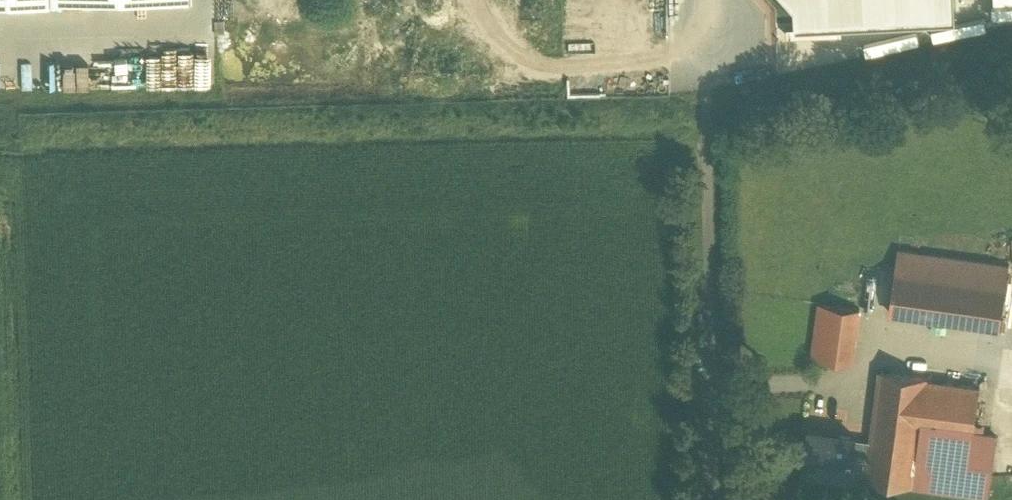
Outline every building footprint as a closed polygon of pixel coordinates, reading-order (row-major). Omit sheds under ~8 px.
[(793,17),(946,11),(946,0),(792,0),(793,17)] [(1009,265),(898,250),(890,313),(1000,328),(1009,265)] [(860,309),(820,304),(812,358),(852,363),(860,309)] [(928,377),(882,371),(872,441),(856,439),(854,458),(869,460),(867,479),(913,486),(921,428),(974,435),(974,434),(980,387),(927,380),(928,377)] [(974,435),(921,428),(913,486),(989,496),(998,436),(974,434),(974,435)] [(856,437),(809,430),(803,470),(851,477),(854,458),(856,439),(856,437)]
